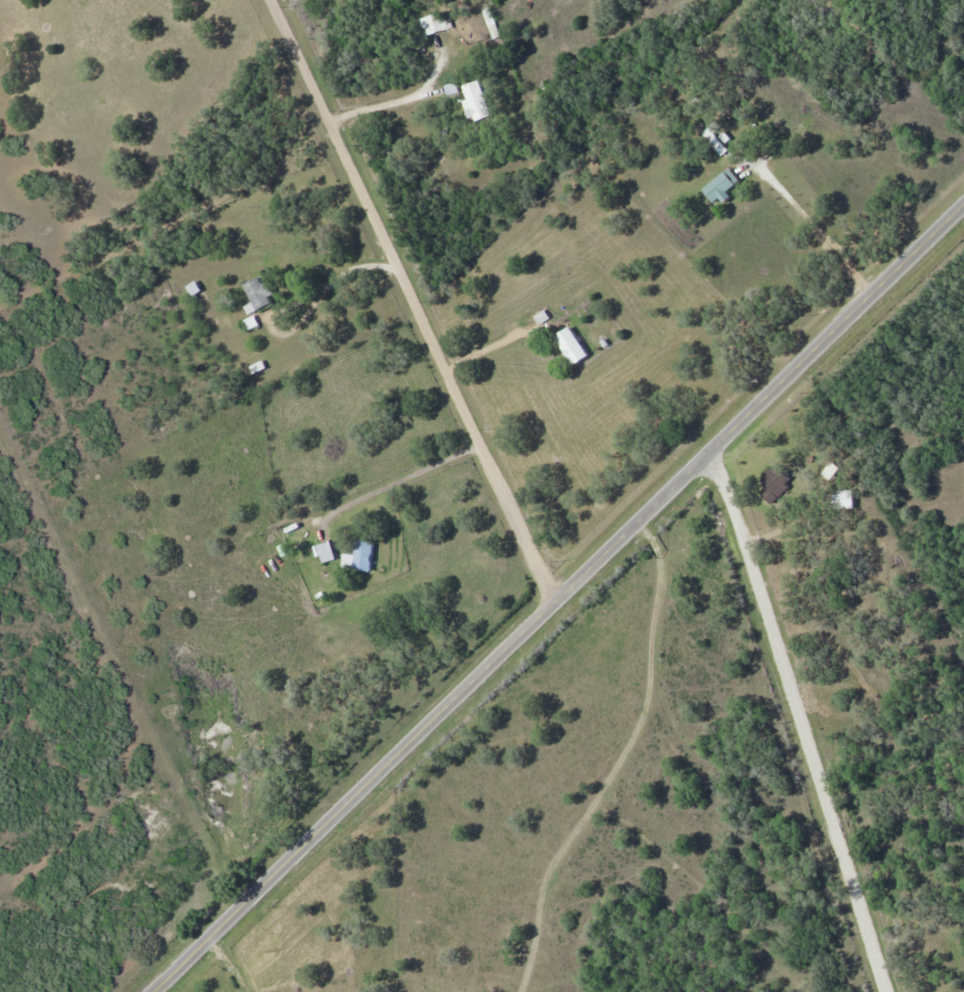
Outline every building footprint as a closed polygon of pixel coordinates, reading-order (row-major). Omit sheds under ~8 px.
[(488,8),(501,36),(494,39),(481,11),(488,8)] [(417,19),(437,13),(443,21),(449,17),(452,28),(422,37),(417,19)] [(455,81),(444,85),(448,96),(459,92),(455,81)] [(464,87),(468,99),(462,102),(468,118),(473,117),(475,122),(490,117),(477,82),(464,87)] [(709,126),(702,132),(721,156),(728,150),(709,126)] [(724,132),(730,139),(725,144),(719,137),(724,132)] [(725,171),(736,185),(713,203),(703,189),(725,171)] [(259,278),(245,286),(254,303),(245,308),(249,314),(270,303),(267,297),(272,294),(267,284),(261,284),(259,278)] [(196,281),(187,287),(193,296),(202,290),(196,281)] [(545,309),(535,316),(542,325),(552,317),(545,309)] [(254,316),(246,320),(250,330),(258,326),(254,316)] [(586,355),(573,363),(555,337),(569,328),(586,355)] [(534,348),(543,360),(539,363),(530,351),(534,348)] [(263,361),(250,367),(254,374),(266,369),(263,361)] [(832,463),(840,469),(831,481),(823,475),(832,463)] [(768,465),(759,473),(763,477),(761,479),(770,489),(766,493),(772,499),(785,487),(782,484),(786,480),(774,467),(773,469),(768,465)] [(854,492),(832,491),(832,508),(854,509),(854,492)] [(285,528),(297,522),(299,527),(287,533),(285,528)] [(299,530),(301,534),(291,539),(290,535),(299,530)] [(318,546),(324,562),(335,559),(330,542),(318,546)] [(373,571),(373,543),(355,543),(354,571),(373,571)] [(281,545),(287,555),(283,557),(278,547),(281,545)]
